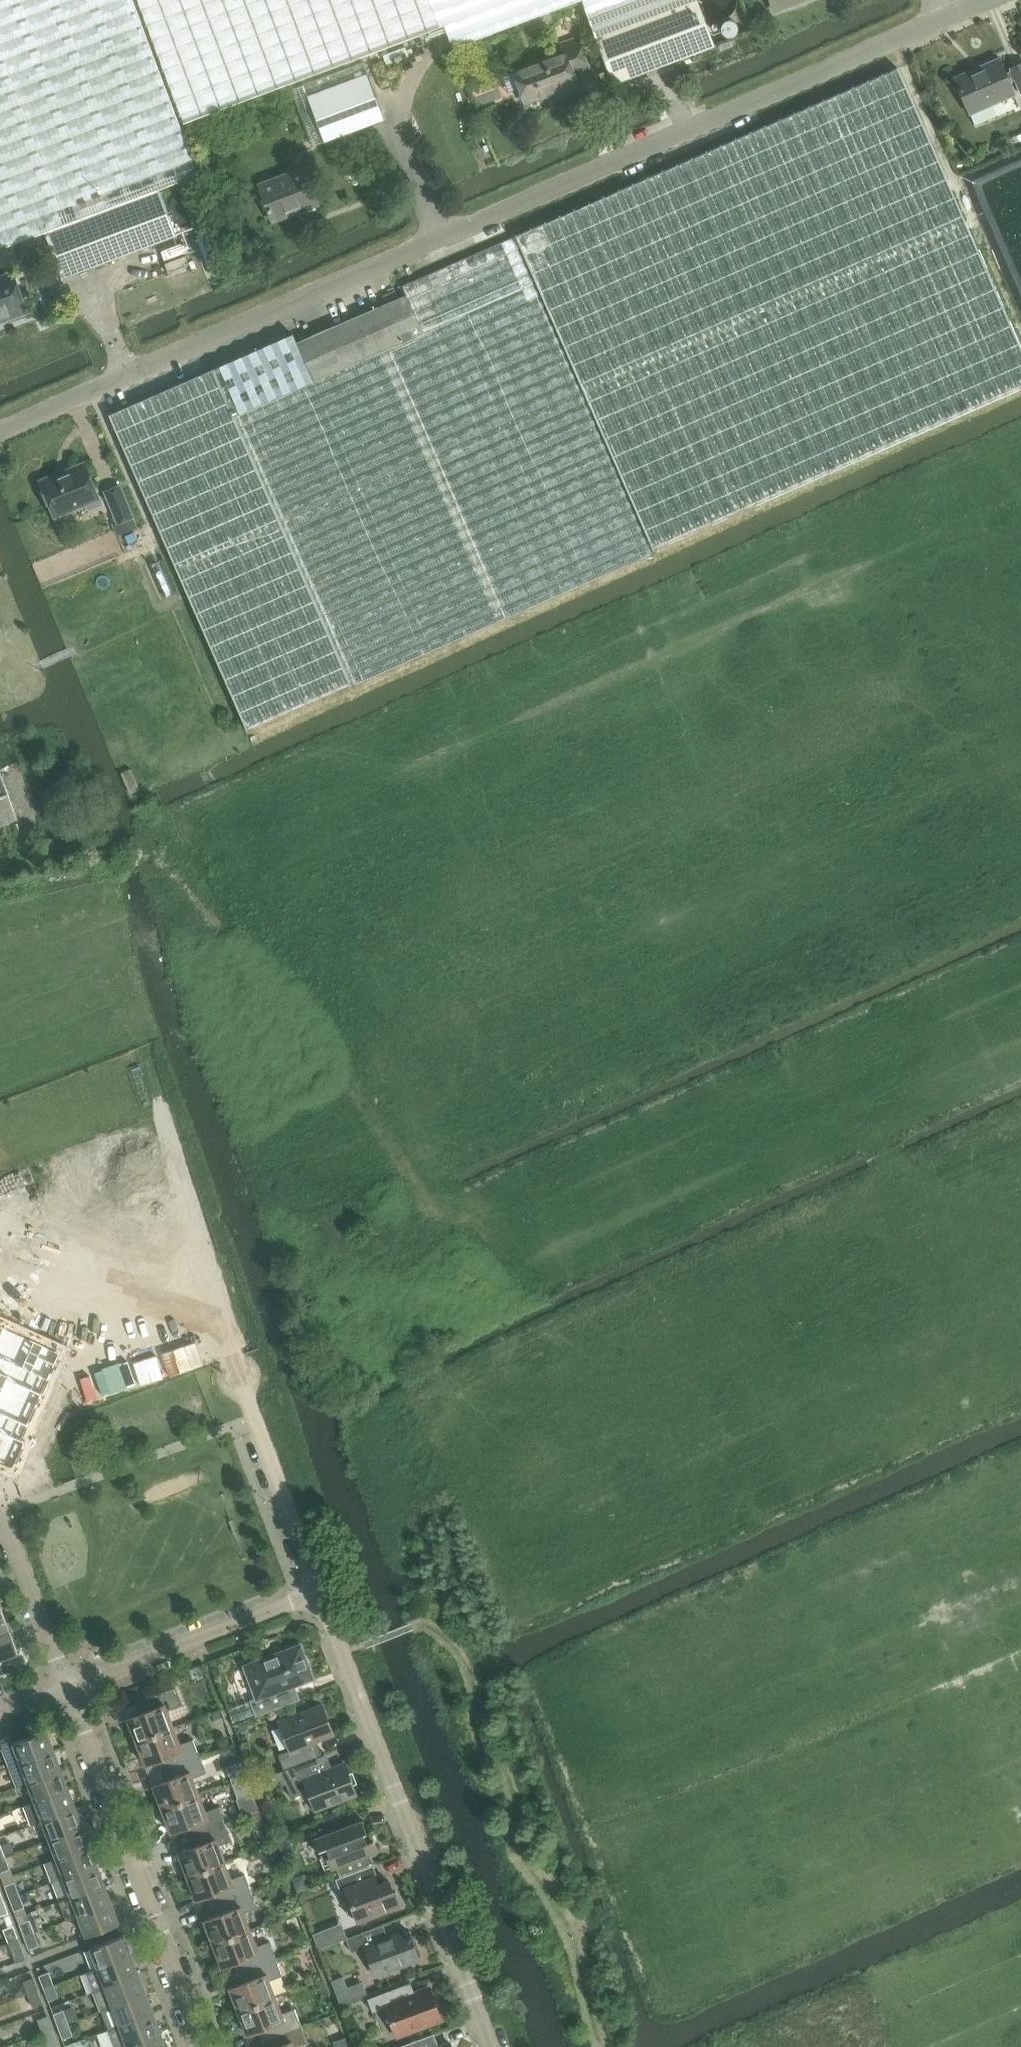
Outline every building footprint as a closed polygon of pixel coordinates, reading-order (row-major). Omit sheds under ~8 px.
[(134,0),(0,0),(0,249),(199,174),(134,0)] [(184,123),(207,114),(445,25),(453,48),(580,0),(138,0),(184,123)] [(583,3),(586,11),(592,26),(614,84),(715,47),(697,0),(582,0),(583,3)] [(798,1),(799,3),(807,0),(770,0),(774,9),(798,1)] [(526,104),(579,84),(575,73),(590,68),(578,38),(562,44),(565,51),(513,70),(526,104)] [(1016,80),(1020,92),(1020,62),(1010,66),(1011,69),(1004,72),(998,58),(981,65),(983,69),(956,80),(971,113),(1014,95),(1009,83),(1016,80)] [(364,62),(292,90),(314,146),(385,119),(364,62)] [(825,101),(403,287),(407,295),(424,333),(314,381),(298,343),(297,343),(294,335),(110,416),(248,729),(354,683),(355,685),(653,555),(591,413),(594,412),(654,549),(1020,387),(1020,347),(899,68),(825,101)] [(272,218),(299,208),(300,211),(319,205),(305,168),(259,185),(272,218)] [(159,189),(45,232),(63,279),(177,237),(159,189)] [(187,255),(166,263),(169,273),(190,265),(187,255)] [(9,314),(11,319),(28,312),(13,273),(0,277),(0,318),(9,314)] [(314,381),(424,333),(407,295),(298,343),(314,381)] [(56,518),(89,504),(92,510),(103,506),(85,463),(68,470),(69,474),(42,485),(56,518)] [(137,527),(121,486),(106,492),(119,524),(115,525),(119,534),(137,527)] [(122,773),(131,794),(141,789),(132,768),(122,773)] [(14,821),(0,784),(0,826),(14,821)] [(10,1442),(12,1442),(15,1442),(17,1440),(27,1417),(32,1406),(52,1362),(53,1359),(51,1357),(23,1344),(22,1343),(22,1342),(23,1340),(24,1338),(24,1336),(21,1333),(0,1324),(0,1463),(10,1442)] [(10,1630),(2,1607),(0,1607),(0,1634),(10,1630)] [(7,1657),(19,1653),(10,1630),(0,1634),(0,1676),(12,1671),(7,1657)] [(285,1649),(284,1652),(246,1666),(258,1697),(250,1699),(251,1702),(256,1714),(256,1715),(301,1699),(295,1684),(313,1677),(301,1645),(296,1647),(293,1646),(285,1649)] [(135,1702),(140,1713),(128,1718),(137,1741),(175,1727),(168,1710),(181,1705),(175,1687),(135,1702)] [(256,1714),(251,1702),(230,1710),(234,1722),(256,1714)] [(290,1750),(279,1754),(285,1769),(309,1760),(317,1757),(311,1743),(335,1734),(323,1704),(292,1716),(283,1719),(279,1721),(290,1750)] [(283,1719),(292,1716),(288,1704),(279,1708),(283,1719)] [(217,1724),(225,1721),(222,1712),(214,1715),(217,1724)] [(194,1738),(181,1743),(175,1727),(137,1741),(146,1764),(157,1760),(161,1771),(201,1756),(194,1738)] [(0,1740),(10,1767),(55,1750),(47,1730),(14,1742),(11,1735),(0,1740)] [(29,1782),(62,1769),(55,1750),(10,1767),(17,1786),(29,1782)] [(194,1778),(207,1772),(201,1756),(161,1771),(165,1781),(154,1785),(163,1808),(200,1794),(194,1778)] [(346,1763),(314,1775),(309,1760),(285,1769),(277,1772),(282,1785),(287,1784),(292,1797),(308,1791),(315,1809),(357,1793),(346,1763)] [(247,1776),(242,1761),(227,1767),(233,1782),(247,1776)] [(36,1801),(69,1788),(62,1769),(29,1782),(36,1801)] [(239,1798),(254,1792),(247,1776),(233,1782),(239,1798)] [(43,1820),(77,1807),(69,1788),(36,1801),(25,1805),(32,1824),(43,1820)] [(220,1806),(206,1811),(200,1794),(163,1808),(171,1832),(183,1827),(187,1838),(226,1823),(220,1806)] [(50,1839),(84,1826),(77,1807),(43,1820),(50,1839)] [(254,1823),(264,1819),(260,1811),(251,1815),(254,1823)] [(332,1867),(336,1865),(341,1876),(374,1864),(376,1863),(372,1852),(378,1849),(371,1830),(366,1831),(362,1820),(316,1838),(323,1857),(321,1858),(326,1869),(332,1867)] [(190,1848),(179,1852),(188,1876),(226,1861),(219,1845),(232,1840),(226,1823),(187,1838),(190,1848)] [(84,1826),(50,1839),(57,1858),(91,1845),(84,1826)] [(288,1832),(276,1836),(282,1851),(293,1847),(288,1832)] [(272,1844),(265,1847),(267,1852),(270,1854),(275,1852),(272,1844)] [(65,1877),(98,1864),(91,1845),(57,1858),(45,1862),(53,1881),(64,1877),(65,1877)] [(11,1868),(6,1856),(0,1858),(0,1869),(1,1872),(11,1868)] [(245,1873),(232,1878),(226,1861),(188,1876),(197,1899),(208,1895),(212,1905),(251,1890),(245,1873)] [(61,1901),(106,1884),(98,1864),(65,1877),(72,1896),(60,1900),(61,1901)] [(390,1880),(382,1883),(374,1864),(341,1876),(336,1878),(341,1891),(346,1889),(352,1903),(347,1913),(357,1918),(359,1921),(399,1905),(399,1903),(401,1903),(396,1891),(394,1892),(390,1880)] [(305,1872),(293,1876),(298,1891),(310,1886),(305,1872)] [(16,1881),(6,1885),(11,1898),(21,1894),(16,1881)] [(79,1915),(113,1903),(106,1884),(61,1901),(67,1919),(79,1915)] [(245,1912),(258,1907),(251,1890),(212,1905),(216,1915),(205,1920),(213,1943),(251,1929),(245,1912)] [(15,1910),(25,1906),(21,1894),(11,1898),(15,1910)] [(10,1912),(5,1900),(0,1902),(0,1916),(10,1912)] [(87,1936),(120,1923),(113,1903),(79,1915),(87,1936)] [(30,1920),(21,1924),(25,1936),(35,1932),(40,1930),(35,1918),(30,1920)] [(15,1925),(4,1929),(9,1942),(20,1938),(15,1925)] [(408,1930),(382,1939),(377,1926),(347,1938),(352,1951),(366,1947),(376,1975),(419,1959),(417,1951),(418,1947),(415,1939),(411,1937),(408,1930)] [(270,1940),(257,1945),(251,1929),(213,1943),(222,1966),(233,1962),(237,1972),(277,1957),(270,1940)] [(320,1930),(314,1933),(320,1948),(326,1946),(320,1930)] [(30,1948),(40,1944),(35,1932),(25,1936),(30,1948)] [(125,1934),(91,1947),(99,1968),(133,1955),(125,1934)] [(20,1938),(9,1942),(17,1962),(27,1958),(20,1938)] [(87,1972),(94,1991),(140,1974),(133,1955),(99,1968),(87,1972)] [(270,1980),(283,1975),(277,1957),(237,1972),(241,1983),(230,1987),(239,2010),(276,1996),(270,1980)] [(50,1971),(40,1975),(45,1988),(55,1984),(50,1971)] [(101,2010),(102,2010),(113,2006),(147,1993),(140,1974),(94,1991),(101,2010)] [(344,1976),(332,1981),(341,2003),(353,1998),(344,1976)] [(34,1977),(24,1981),(29,1994),(39,1990),(34,1977)] [(317,1981),(320,1990),(327,1987),(324,1978),(317,1981)] [(442,2018),(431,1988),(416,1993),(412,1982),(369,1998),(374,2010),(385,2006),(387,2007),(397,2034),(442,2018)] [(50,2000),(60,1996),(55,1984),(45,1988),(50,2000)] [(34,2006),(44,2002),(39,1990),(29,1994),(34,2006)] [(154,2012),(147,1993),(113,2006),(102,2010),(109,2029),(154,2012)] [(296,2008),(283,2013),(276,1996),(239,2010),(248,2034),(259,2029),(263,2040),(302,2025),(296,2008)] [(65,2010),(55,2013),(59,2026),(70,2023),(65,2010)] [(109,2029),(108,2030),(115,2046),(119,2046),(128,2044),(161,2031),(154,2012),(109,2029)] [(49,2015),(39,2019),(44,2032),(54,2029),(49,2015)] [(64,2038),(74,2034),(70,2023),(59,2026),(64,2038)] [(309,2042),(302,2025),(263,2040),(266,2046),(296,2046),(309,2042)] [(48,2044),(58,2040),(54,2029),(44,2032),(48,2044)] [(161,2031),(128,2044),(129,2046),(167,2046),(161,2031)] [(334,2035),(339,2046),(345,2046),(349,2045),(344,2031),(334,2035)]
